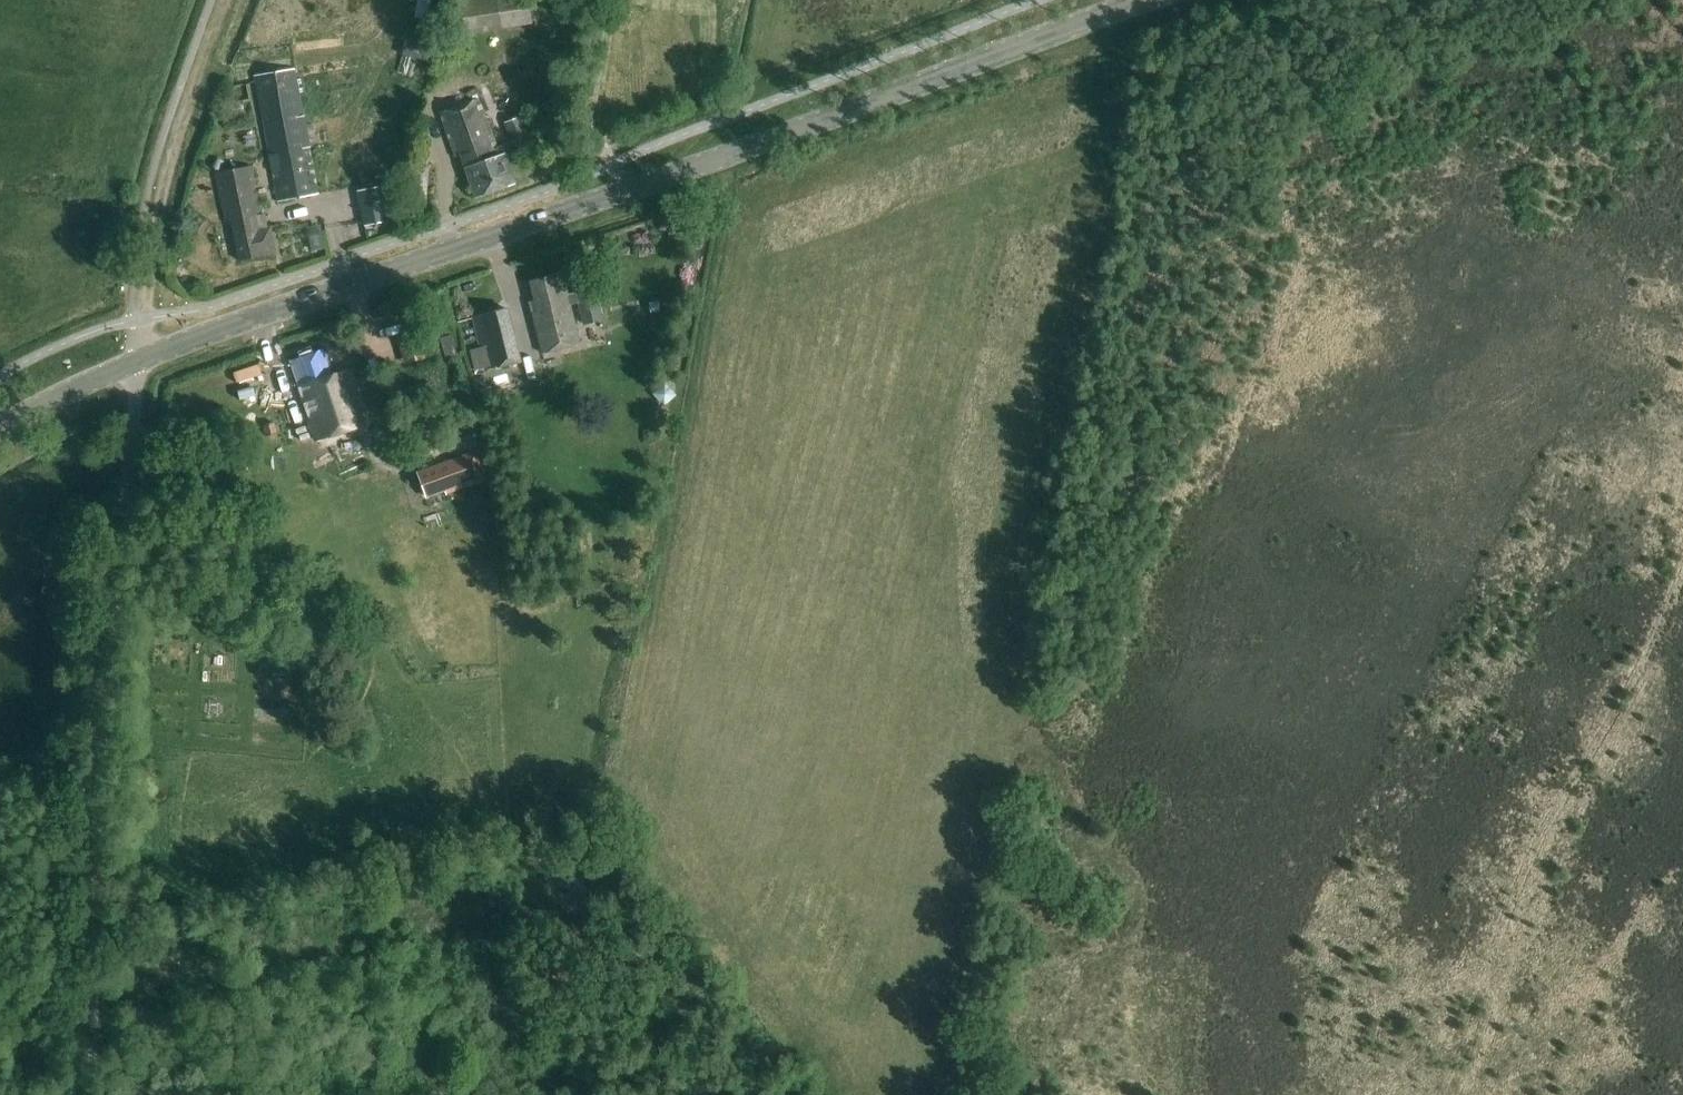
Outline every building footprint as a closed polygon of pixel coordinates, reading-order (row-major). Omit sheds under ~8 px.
[(532,23),(528,0),(460,0),(465,33),(532,23)] [(400,55),(420,60),(425,37),(405,33),(400,55)] [(317,195),(313,170),(296,69),(255,76),(277,202),(317,195)] [(521,118),(505,124),(513,142),(496,148),(478,99),(439,113),(455,156),(460,154),(476,198),(515,183),(506,156),(532,146),(521,118)] [(426,199),(428,168),(413,167),(410,198),(426,199)] [(263,227),(251,168),(217,174),(226,223),(233,221),(240,258),(275,252),(270,226),(263,227)] [(383,187),(359,191),(365,226),(389,221),(383,187)] [(533,314),(543,352),(580,342),(571,305),(578,303),(584,323),(600,319),(593,289),(567,295),(562,275),(528,283),(535,314),(533,314)] [(488,366),(522,357),(507,308),(474,318),(488,366)] [(401,334),(408,359),(430,353),(423,327),(401,334)] [(440,336),(446,355),(457,352),(452,333),(440,336)] [(331,376),(322,350),(290,362),(319,440),(368,422),(348,369),(331,376)] [(266,437),(278,434),(275,423),(263,427),(266,437)] [(488,480),(477,451),(418,473),(427,498),(446,491),(447,495),(488,480)] [(517,546),(527,558),(537,549),(527,537),(517,546)] [(206,681),(245,682),(245,646),(207,645),(206,681)]
